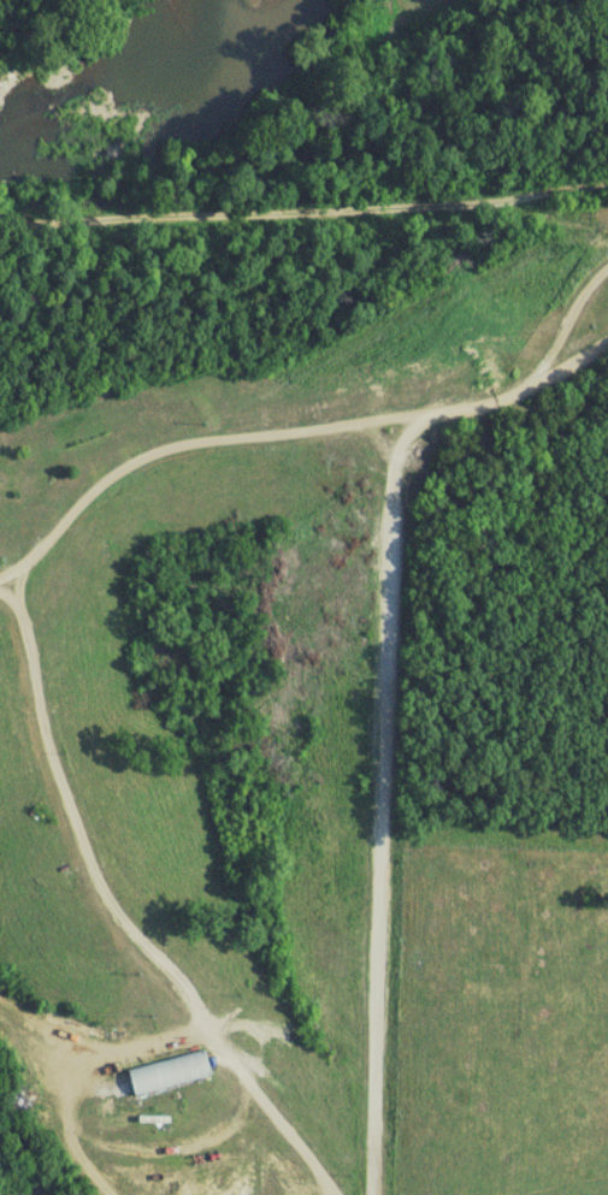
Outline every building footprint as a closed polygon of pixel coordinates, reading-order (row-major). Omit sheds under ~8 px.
[(213,1080),(207,1053),(130,1069),(136,1096),(213,1080)]
